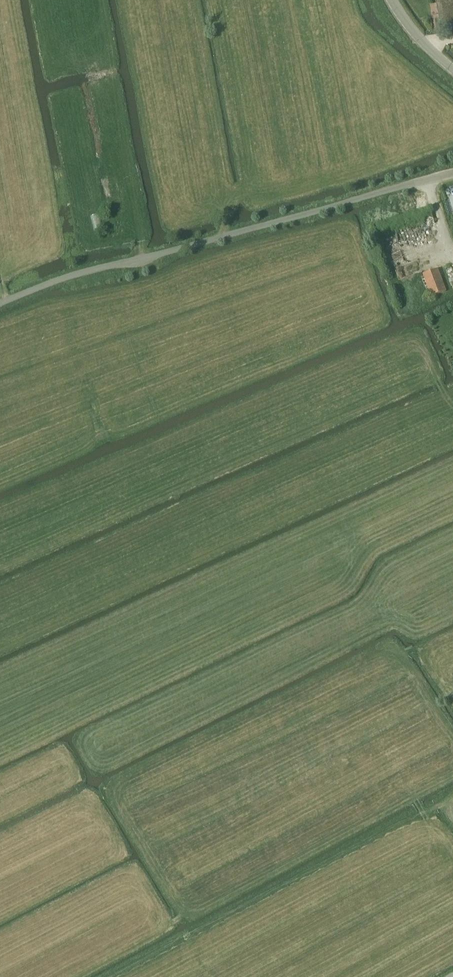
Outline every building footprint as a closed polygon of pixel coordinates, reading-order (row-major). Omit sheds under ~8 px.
[(423,274),(431,297),(447,291),(438,269),(423,274)]
